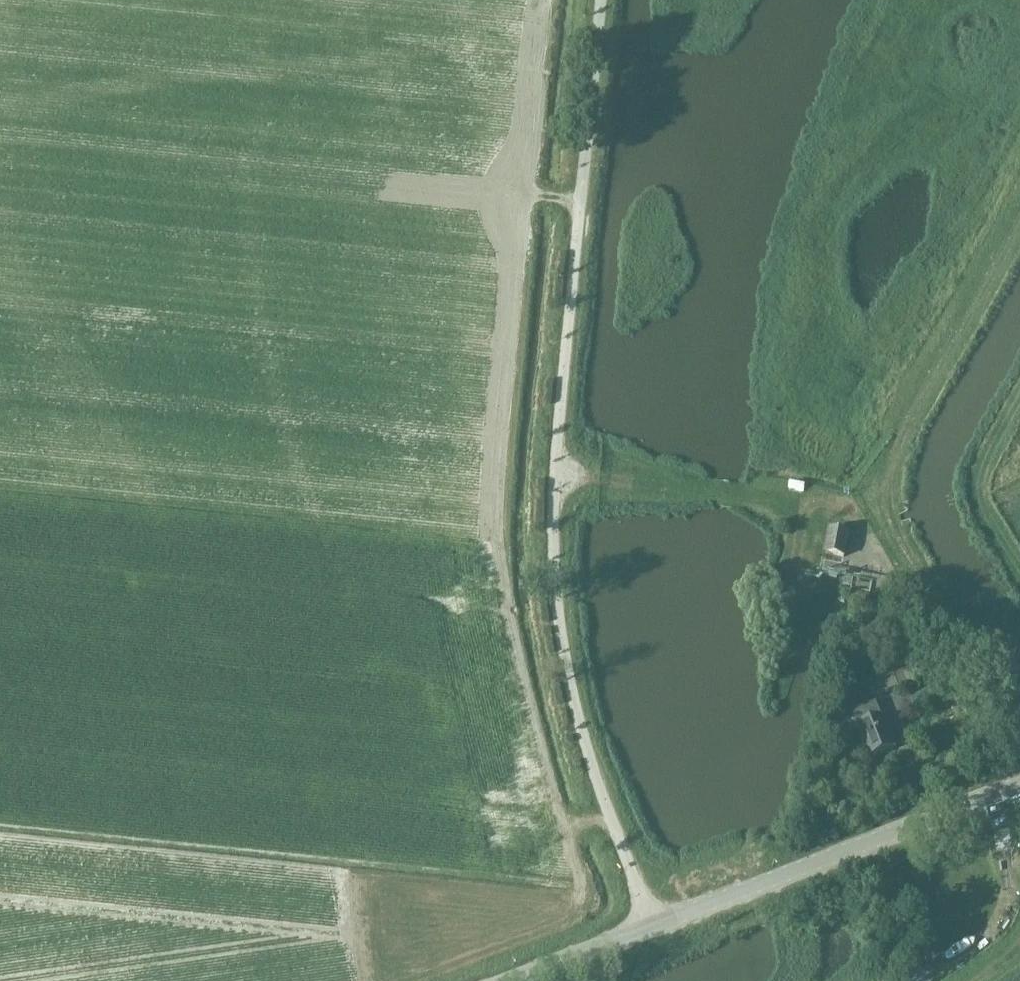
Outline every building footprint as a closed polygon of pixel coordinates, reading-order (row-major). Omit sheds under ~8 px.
[(842,554),(846,531),(828,528),(823,551),(842,554)] [(859,541),(863,561),(872,560),(869,539),(859,541)] [(925,653),(915,658),(904,662),(890,668),(863,678),(871,698),(898,688),(897,686),(911,680),(910,680),(913,679),(914,682),(933,674),(925,653)] [(868,757),(893,748),(874,700),(849,710),(868,757)] [(898,951),(910,947),(906,931),(893,934),(898,951)]
